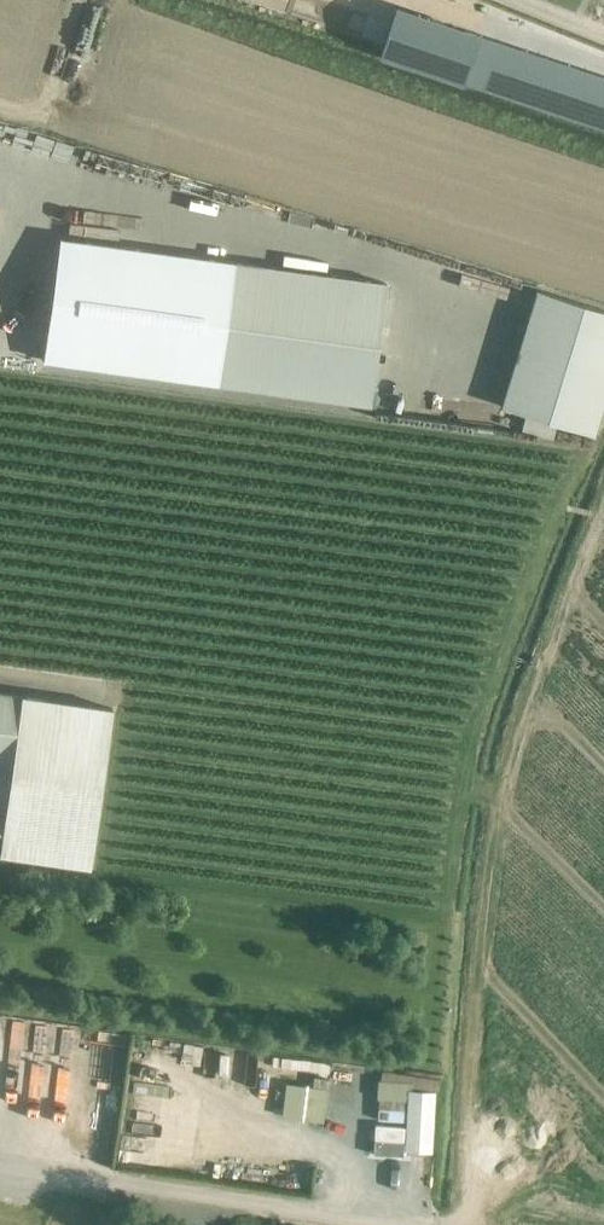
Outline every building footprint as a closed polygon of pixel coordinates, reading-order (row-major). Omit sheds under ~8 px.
[(396,7),(381,53),(603,127),(603,77),(396,7)] [(369,404),(386,282),(60,238),(43,359),(369,404)] [(603,400),(603,309),(537,288),(501,405),(594,433),(603,400)] [(90,866),(113,706),(22,693),(0,690),(0,854),(90,866)] [(435,1091),(409,1089),(405,1149),(431,1150),(435,1091)]
